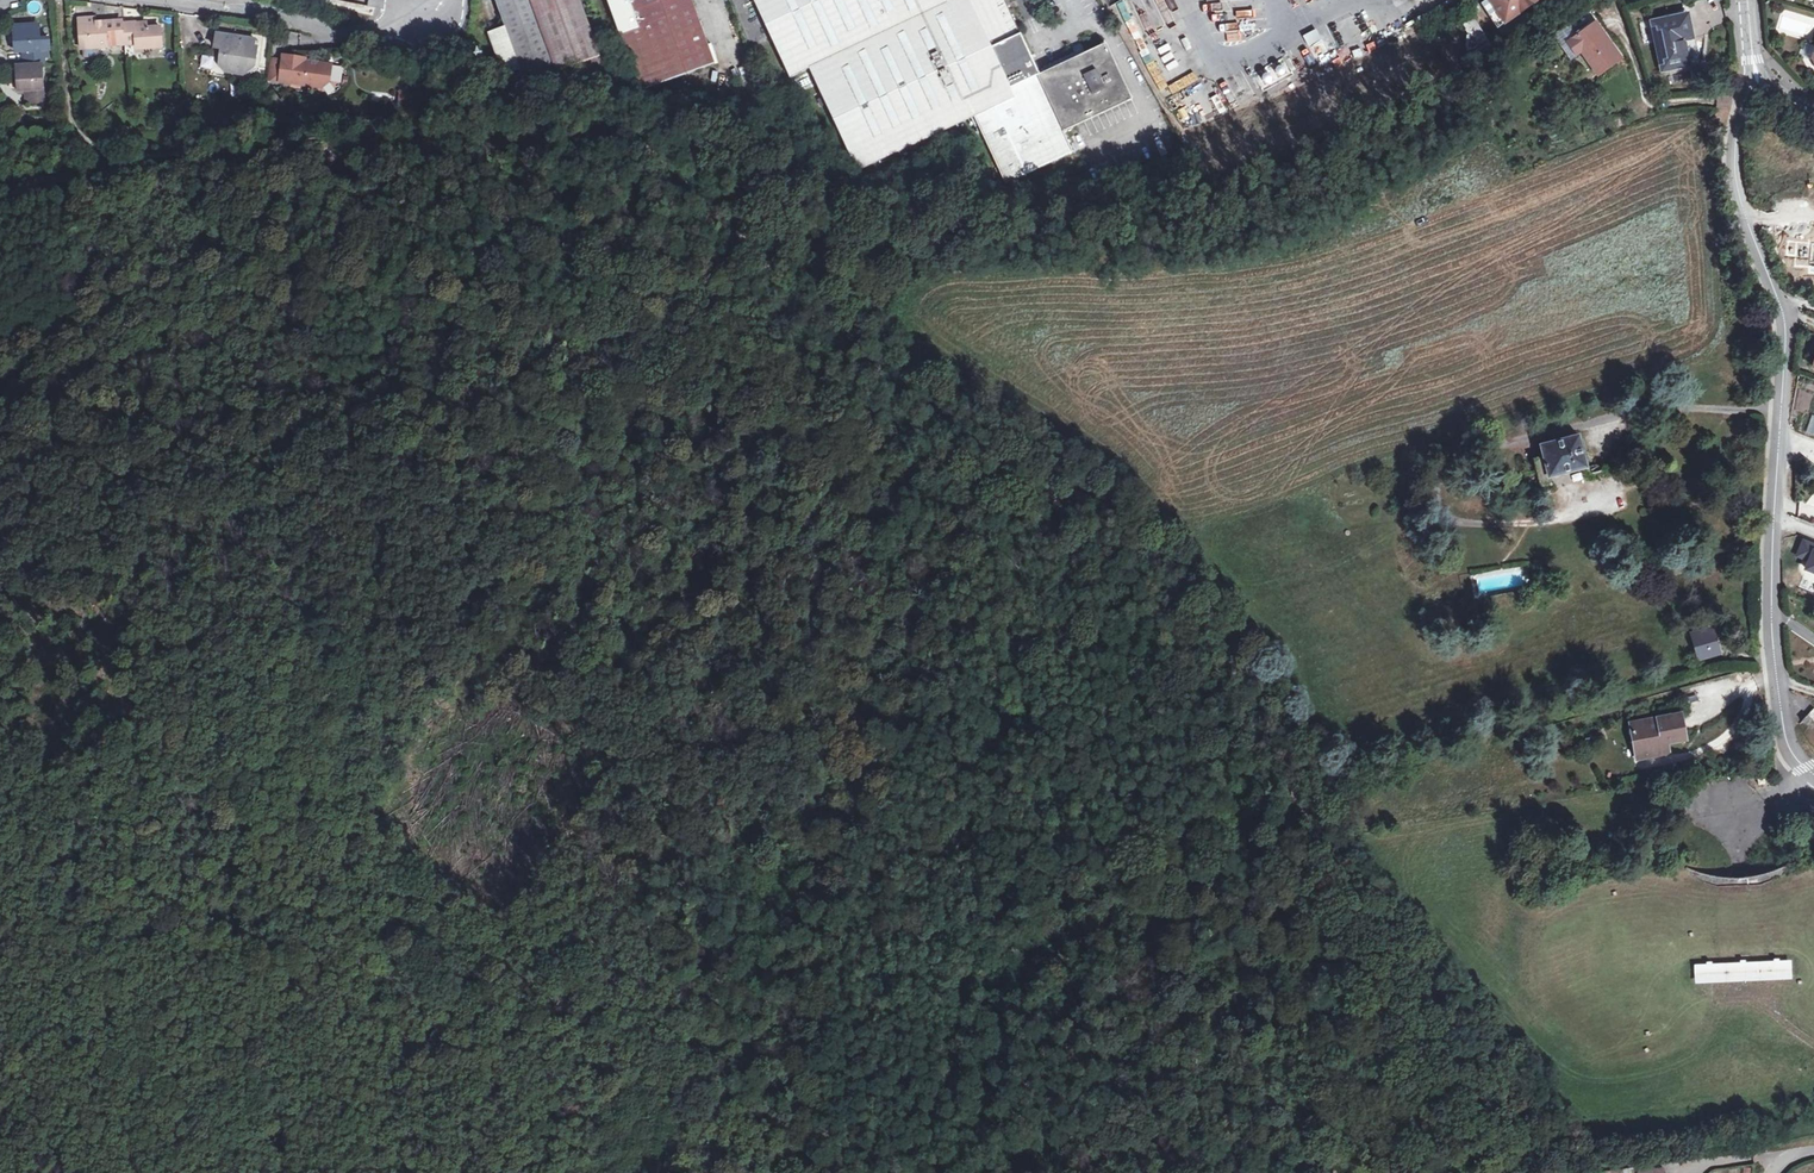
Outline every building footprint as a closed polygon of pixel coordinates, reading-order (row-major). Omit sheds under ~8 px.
[(527,84),(543,78),(558,72),(562,83),(589,73),(592,81),(608,75),(581,0),(496,0),(506,28),(489,35),(505,77),(522,71),(527,84)] [(642,91),(716,64),(693,0),(610,0),(642,91)] [(859,171),(975,117),(1006,184),(1077,150),(1067,130),(1132,99),(1106,44),(1041,74),(1005,0),(755,0),(791,78),(811,68),(859,171)] [(1128,0),(1120,3),(1137,40),(1144,37),(1128,0)] [(1491,3),(1483,8),(1500,32),(1508,26),(1544,0),(1495,0),(1491,3)] [(1685,41),(1693,38),(1688,16),(1654,24),(1664,70),(1690,65),(1685,41)] [(126,44),(125,24),(106,25),(106,22),(95,23),(94,17),(92,18),(79,19),(81,49),(108,47),(108,45),(126,44)] [(1468,53),(1476,66),(1495,53),(1471,19),(1470,20),(1468,53)] [(125,24),(126,44),(136,43),(137,49),(162,47),(161,27),(136,29),(136,23),(125,24)] [(1579,37),(1570,43),(1578,55),(1583,52),(1600,75),(1622,58),(1596,24),(1579,37)] [(49,58),(49,50),(50,50),(49,38),(40,39),(39,26),(15,28),(16,52),(33,52),(33,57),(26,57),(26,68),(17,68),(18,91),(35,91),(35,95),(27,95),(28,106),(47,105),(47,91),(42,90),(42,64),(45,64),(44,58),(49,58)] [(1570,43),(1579,37),(1571,26),(1556,37),(1564,48),(1570,43)] [(225,71),(244,74),(254,67),(257,47),(254,46),(255,39),(217,33),(215,47),(223,49),(220,65),(225,71)] [(1155,37),(1142,44),(1146,51),(1159,45),(1155,37)] [(1685,41),(1690,65),(1702,62),(1696,38),(1693,38),(1685,41)] [(1573,59),(1578,55),(1570,43),(1564,48),(1573,59)] [(283,61),(271,59),(268,79),(323,87),(330,81),(332,65),(306,61),(306,58),(284,55),(283,61)] [(558,72),(543,78),(545,86),(553,86),(562,83),(558,72)] [(1198,89),(1201,100),(1240,90),(1237,79),(1198,89)] [(407,105),(410,92),(400,89),(397,102),(407,105)] [(1541,458),(1548,485),(1552,485),(1550,478),(1588,468),(1579,437),(1542,447),(1545,457),(1541,458)] [(1548,485),(1541,458),(1535,460),(1543,487),(1548,485)] [(1804,541),(1798,556),(1811,561),(1808,569),(1813,572),(1813,545),(1804,541)] [(1711,624),(1689,631),(1699,660),(1720,653),(1711,624)] [(1813,728),(1813,710),(1804,721),(1812,730),(1813,728)] [(1661,756),(1659,745),(1668,743),(1686,740),(1682,716),(1632,725),(1636,744),(1645,743),(1648,758),(1661,756)] [(1645,743),(1636,744),(1639,759),(1648,758),(1645,743)] [(1659,745),(1661,756),(1671,754),(1668,743),(1659,745)] [(1763,773),(1755,774),(1757,786),(1764,786),(1763,773)] [(1355,813),(1347,815),(1349,821),(1356,819),(1355,813)] [(1366,820),(1352,823),(1354,832),(1369,828),(1366,820)] [(1793,955),(1697,959),(1698,977),(1794,972),(1793,955)]
